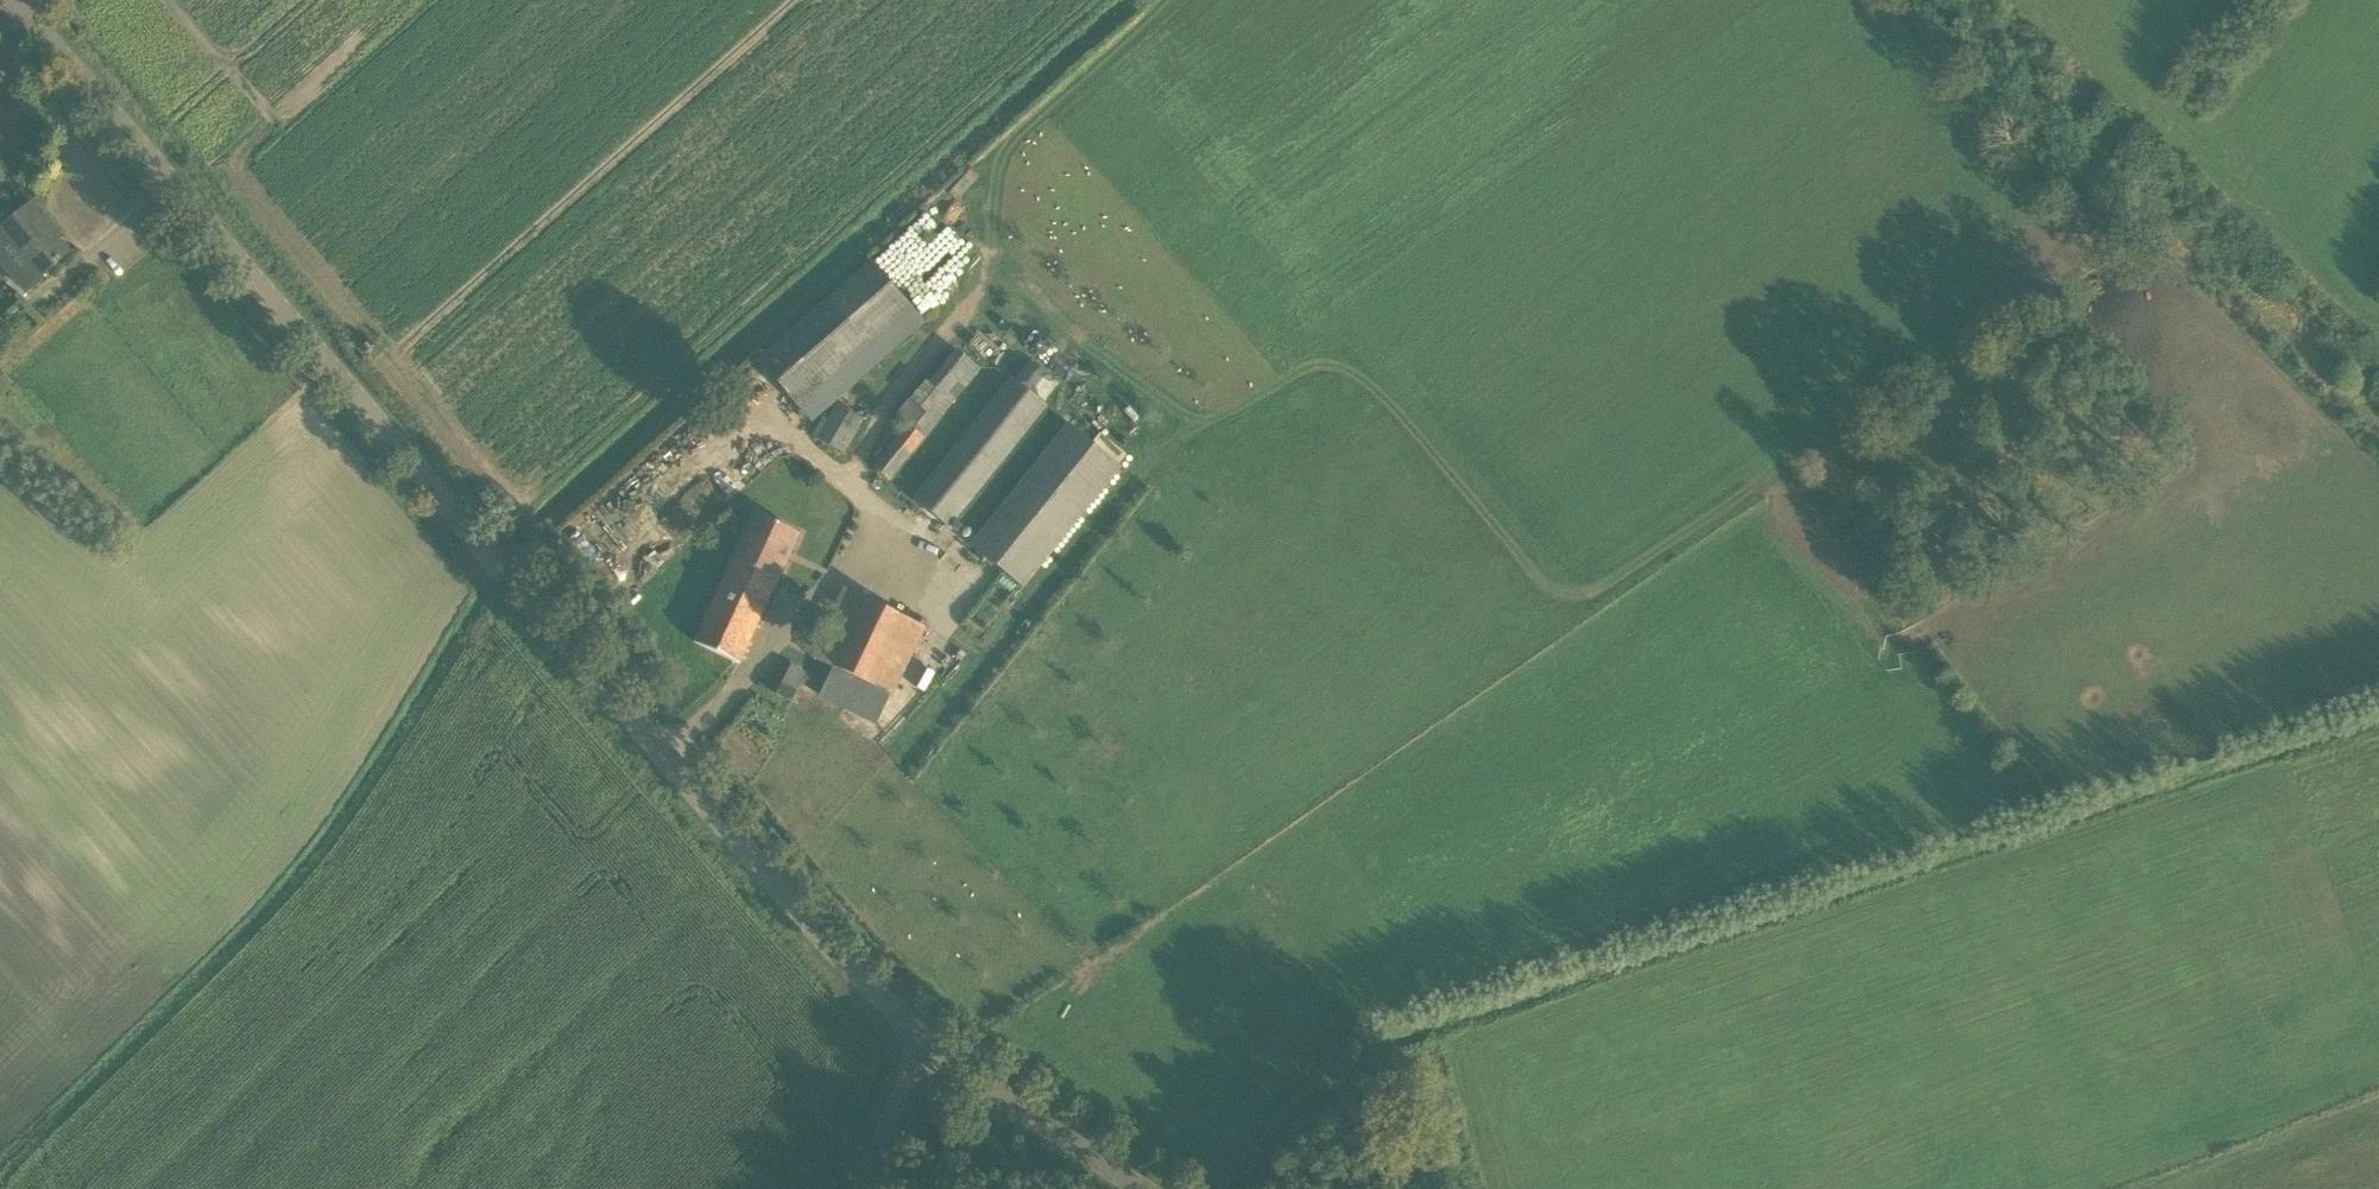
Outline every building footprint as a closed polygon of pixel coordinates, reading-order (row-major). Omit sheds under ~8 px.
[(41,276),(69,252),(49,229),(53,226),(32,202),(0,230),(0,233),(39,278),(41,276)] [(798,406),(811,395),(825,411),(898,346),(884,331),(911,307),(871,260),(756,360),(798,406)] [(873,466),(889,480),(980,369),(956,348),(928,383),(924,379),(895,414),(907,424),(873,466)] [(950,528),(1046,407),(1010,377),(913,498),(950,528)] [(1122,469),(1066,424),(969,543),(1025,588),(1122,469)] [(739,661),(800,535),(753,512),(694,640),(739,661)] [(877,722),(918,638),(923,626),(865,600),(819,695),(877,722)] [(789,667),(781,683),(797,690),(804,675),(789,667)] [(797,690),(781,683),(776,694),(791,702),(797,690)]
